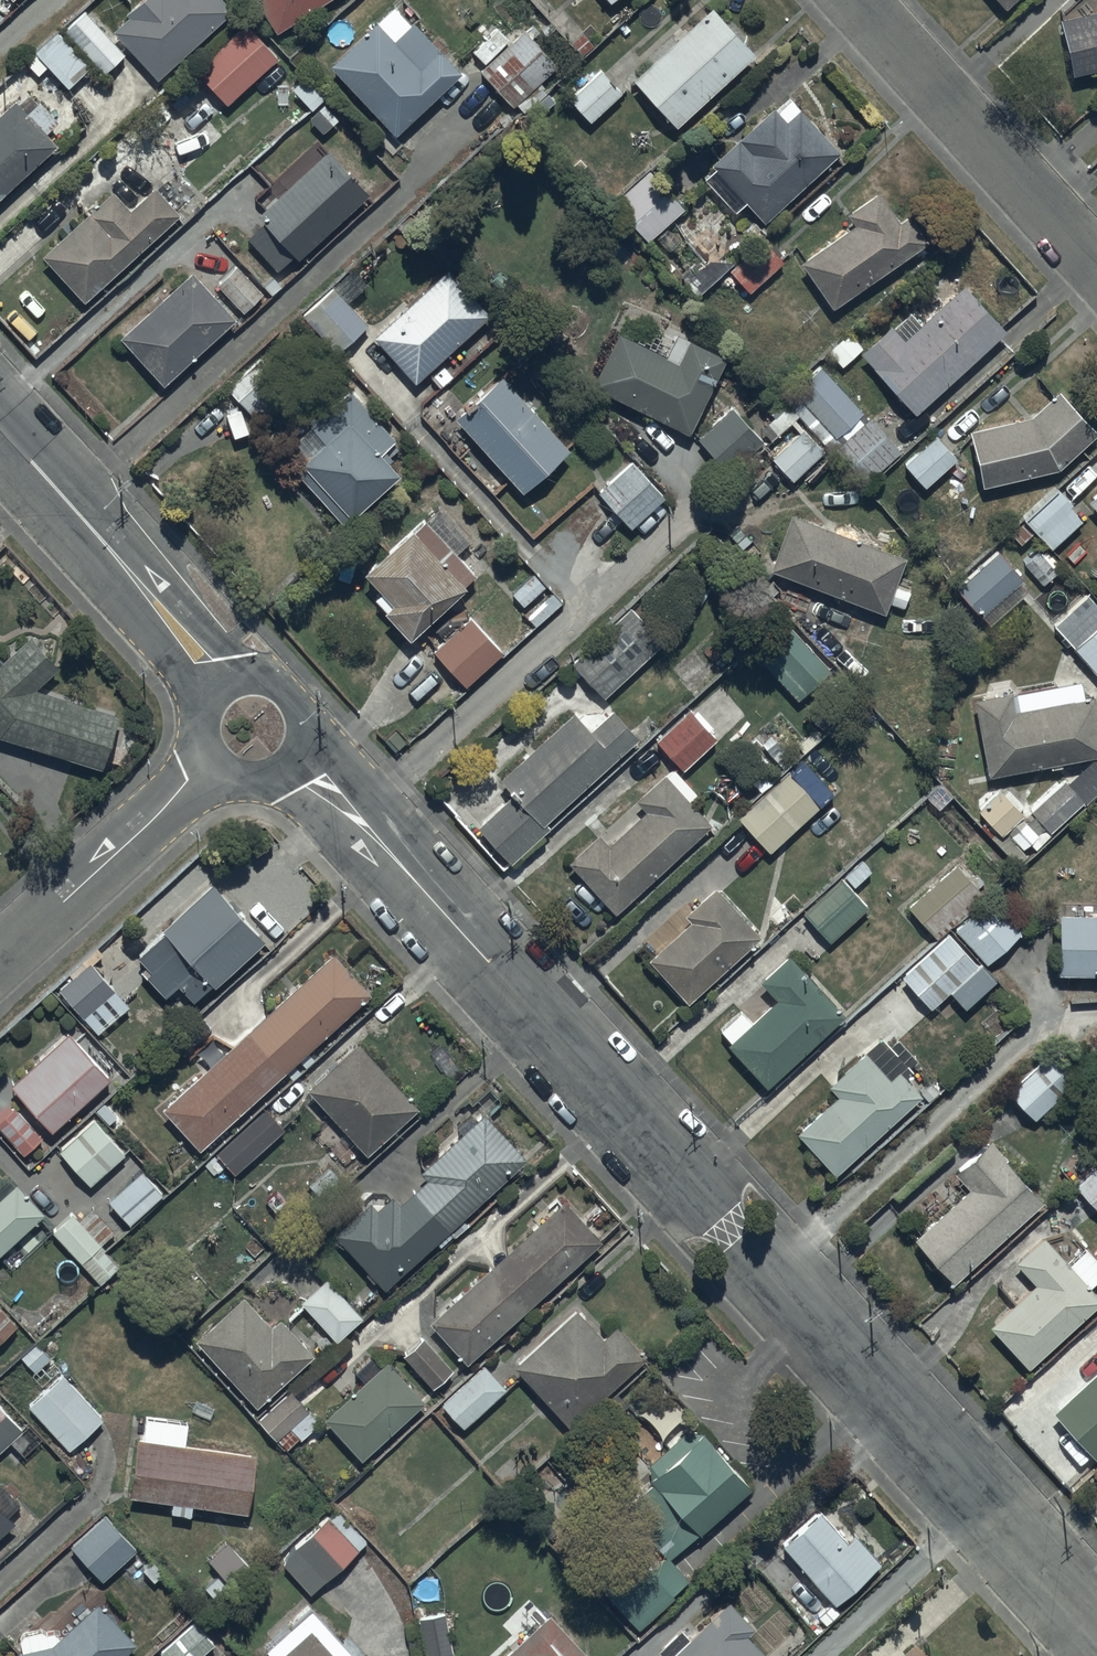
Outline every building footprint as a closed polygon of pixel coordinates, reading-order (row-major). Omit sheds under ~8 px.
[(112,33),(157,82),(232,14),(220,0),(142,0),(125,16),(127,19),(112,33)] [(333,0),(254,0),(277,36),(333,0)] [(1006,12),(1019,0),(994,0),(1006,12)] [(393,9),(329,68),(394,138),(461,76),(413,24),(409,27),(393,9)] [(713,11),(633,82),(676,130),(756,59),(713,11)] [(125,56),(86,14),(64,34),(103,76),(125,56)] [(1058,23),(1071,79),(1096,73),(1096,15),(1058,23)] [(278,59),(245,24),(194,72),(227,107),(278,59)] [(60,34),(25,63),(37,77),(48,67),(67,90),(90,71),(60,34)] [(526,34),(482,72),(513,108),(556,69),(526,34)] [(622,96),(602,73),(571,101),(591,123),(622,96)] [(773,110),(712,167),(729,186),(719,195),(737,215),(745,207),(763,225),(838,155),(786,101),(774,112),(773,110)] [(15,104),(0,117),(0,200),(56,151),(43,136),(59,123),(42,103),(26,117),(15,104)] [(650,171),(613,204),(649,243),(684,211),(677,203),(711,173),(703,165),(712,157),(698,142),(657,179),(650,171)] [(299,263),(367,198),(328,154),(258,220),(264,226),(247,242),(279,275),(295,259),(299,263)] [(129,213),(112,194),(42,259),(84,305),(180,218),(154,190),(129,213)] [(853,228),(799,266),(831,312),(920,250),(880,194),(846,217),(853,228)] [(737,304),(781,264),(762,243),(718,283),(737,304)] [(263,296),(237,268),(218,287),(244,314),(263,296)] [(448,271),(373,340),(416,387),(491,317),(448,271)] [(191,275),(120,340),(163,388),(235,323),(191,275)] [(860,357),(913,416),(1005,334),(964,288),(920,328),(908,314),(860,357)] [(369,326),(334,289),(301,320),(337,357),(369,326)] [(617,337),(592,389),(691,437),(727,361),(677,337),(666,361),(617,337)] [(298,395),(261,358),(228,391),(265,428),(298,395)] [(899,454),(869,420),(863,426),(856,419),(861,414),(821,368),(792,394),(834,441),(840,435),(846,442),(830,455),(860,489),(899,454)] [(502,380),(456,422),(524,496),(570,453),(502,380)] [(797,418),(771,391),(758,403),(773,419),(760,431),(772,443),(797,418)] [(402,448),(351,392),(291,449),(305,463),(295,473),(342,524),(348,518),(351,522),(399,478),(386,464),(402,448)] [(1029,420),(969,433),(980,489),(1057,473),(1096,436),(1058,395),(1029,420)] [(761,444),(732,411),(699,441),(728,473),(761,444)] [(822,455),(801,431),(769,459),(791,483),(822,455)] [(924,490),(958,459),(935,434),(901,465),(924,490)] [(664,501),(632,463),(597,493),(629,531),(664,501)] [(1055,490),(1022,523),(1051,551),(1080,522),(1069,511),(1073,507),(1055,490)] [(1086,504),(1096,516),(1096,494),(1086,504)] [(905,561),(790,517),(768,573),(883,618),(905,561)] [(476,578),(426,522),(364,578),(380,596),(374,601),(386,614),(384,616),(408,644),(466,591),(464,589),(476,578)] [(1040,551),(1024,566),(1043,587),(1059,573),(1040,551)] [(996,555),(956,591),(981,620),(1022,583),(996,555)] [(1052,628),(1096,680),(1096,606),(1089,596),(1052,628)] [(662,646),(631,612),(573,665),(603,699),(662,646)] [(502,657),(470,619),(433,651),(465,689),(502,657)] [(831,675),(789,630),(758,660),(800,705),(831,675)] [(102,772),(116,717),(36,694),(36,689),(58,670),(29,640),(2,665),(0,662),(0,739),(102,772)] [(973,703),(987,780),(1096,760),(1096,723),(1093,701),(1083,703),(1080,685),(973,703)] [(591,733),(575,715),(501,782),(513,796),(472,834),(505,871),(548,832),(544,827),(640,741),(614,712),(591,733)] [(716,741),(689,712),(655,743),(682,772),(716,741)] [(789,774),(737,822),(768,856),(820,809),(789,774)] [(710,828),(665,779),(638,804),(646,813),(609,848),(600,838),(569,866),(614,916),(710,828)] [(953,866),(907,907),(936,940),(982,899),(953,866)] [(842,881),(802,916),(828,945),(868,910),(842,881)] [(265,946),(212,887),(161,932),(165,937),(139,961),(145,968),(140,973),(164,1000),(178,988),(192,1004),(210,987),(214,992),(265,946)] [(683,916),(691,924),(648,962),(687,1006),(760,940),(714,889),(683,916)] [(988,901),(954,932),(985,966),(1020,935),(988,901)] [(1093,918),(1058,918),(1058,978),(1096,978),(1096,914),(1093,918)] [(949,932),(900,977),(930,1011),(936,1005),(950,1020),(962,1009),(964,1012),(995,984),(949,932)] [(758,985),(774,1003),(751,1024),(742,1014),(720,1033),(730,1043),(725,1048),(766,1092),(844,1020),(787,958),(758,985)] [(336,959),(163,1112),(199,1153),(370,998),(336,959)] [(90,964),(58,990),(83,1021),(115,995),(90,964)] [(111,1082),(68,1035),(10,1088),(53,1135),(111,1082)] [(828,1090),(836,1099),(796,1137),(835,1178),(920,1099),(904,1081),(911,1074),(909,1071),(918,1063),(898,1042),(890,1049),(882,1040),(828,1090)] [(360,1046),(308,1093),(367,1158),(419,1111),(360,1046)] [(1054,1052),(1008,1096),(1033,1122),(1079,1078),(1054,1052)] [(14,1107),(0,1119),(0,1130),(25,1158),(44,1140),(14,1107)] [(264,1114),(216,1155),(234,1176),(282,1135),(264,1114)] [(371,1203),(335,1237),(385,1293),(528,1164),(484,1116),(420,1175),(427,1183),(401,1207),(394,1199),(379,1212),(371,1203)] [(124,1158),(92,1123),(59,1153),(91,1188),(124,1158)] [(952,1175),(968,1193),(913,1242),(952,1285),(1042,1205),(987,1143),(952,1175)] [(1073,1187),(1096,1213),(1096,1164),(1073,1187)] [(142,1173),(109,1202),(129,1226),(163,1198),(142,1173)] [(44,1218),(16,1187),(0,1201),(0,1257),(44,1218)] [(564,1204),(431,1325),(467,1365),(601,1244),(564,1204)] [(71,1216),(52,1234),(100,1285),(119,1268),(71,1216)] [(1044,1240),(1015,1266),(1034,1286),(988,1327),(1027,1371),(1096,1308),(1096,1300),(1089,1291),(1096,1283),(1096,1263),(1086,1250),(1067,1267),(1044,1240)] [(327,1281),(301,1304),(337,1345),(364,1321),(327,1281)] [(244,1299),(196,1344),(256,1409),(312,1358),(281,1323),(273,1330),(244,1299)] [(0,1308),(0,1344),(18,1328),(0,1308)] [(576,1312),(514,1369),(571,1432),(648,1362),(617,1328),(603,1341),(576,1312)] [(424,1339),(403,1357),(432,1391),(453,1373),(424,1339)] [(389,1363),(324,1421),(360,1463),(426,1406),(389,1363)] [(484,1367),(440,1405),(463,1431),(506,1393),(484,1367)] [(1051,1416),(1094,1463),(1096,1460),(1096,1373),(1051,1416)] [(105,1419),(62,1374),(27,1407),(69,1452),(105,1419)] [(319,1425),(292,1392),(258,1420),(285,1453),(319,1425)] [(25,1432),(0,1404),(0,1454),(25,1432)] [(144,1442),(136,1441),(129,1500),(172,1505),(171,1516),(192,1519),(193,1509),(248,1516),(256,1457),(186,1448),(190,1422),(148,1417),(144,1442)] [(651,1485),(701,1539),(753,1492),(700,1434),(686,1433),(649,1466),(651,1485)] [(0,1510),(0,1538),(14,1526),(0,1510)] [(339,1512),(281,1564),(310,1596),(367,1544),(339,1512)] [(846,1546),(819,1515),(781,1547),(834,1607),(881,1566),(856,1538),(846,1546)] [(135,1548),(105,1517),(71,1551),(102,1582),(135,1548)] [(255,1573),(228,1544),(208,1562),(220,1574),(203,1589),(219,1606),(255,1573)] [(635,1559),(601,1589),(639,1631),(673,1601),(670,1598),(689,1581),(668,1557),(649,1574),(635,1559)] [(728,1605),(699,1632),(690,1622),(655,1655),(656,1655),(762,1655),(747,1640),(755,1633),(728,1605)] [(136,1648),(98,1607),(53,1648),(15,1655),(127,1655),(136,1648)] [(267,1653),(269,1655),(352,1655),(313,1613),(267,1653)] [(425,1655),(453,1655),(446,1614),(419,1619),(425,1655)] [(550,1617),(508,1655),(585,1655),(550,1617)] [(193,1623),(159,1654),(161,1655),(201,1655),(213,1645),(193,1623)]
